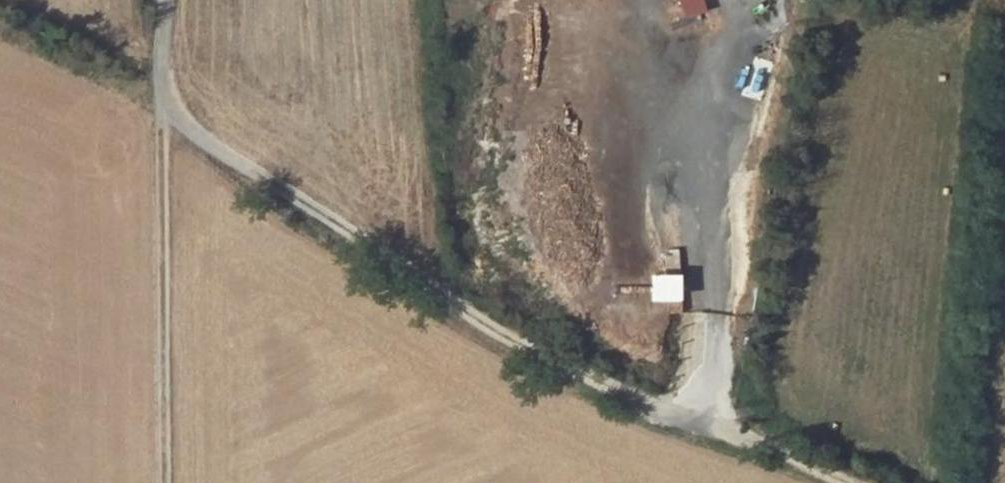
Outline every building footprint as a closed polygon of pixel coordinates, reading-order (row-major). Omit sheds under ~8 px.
[(506,184),(504,200),(525,203),(527,188),(506,184)] [(525,203),(487,197),(485,212),(523,218),(525,203)] [(522,219),(485,213),(483,227),(520,233),(522,219)]
